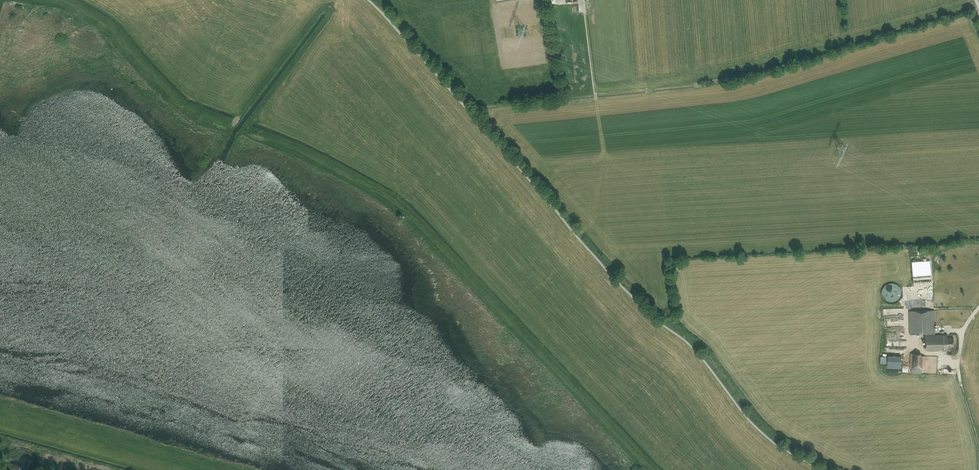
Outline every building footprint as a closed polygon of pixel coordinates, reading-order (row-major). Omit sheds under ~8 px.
[(934,311),(909,312),(910,333),(925,333),(925,350),(927,350),(927,351),(939,351),(939,349),(943,349),(943,350),(948,350),(948,347),(954,347),(953,337),(947,337),(947,335),(934,335),(934,332),(935,332),(934,311)] [(911,353),(910,369),(911,369),(911,374),(922,374),(922,369),(924,369),(925,356),(921,356),(921,354),(911,353)]
